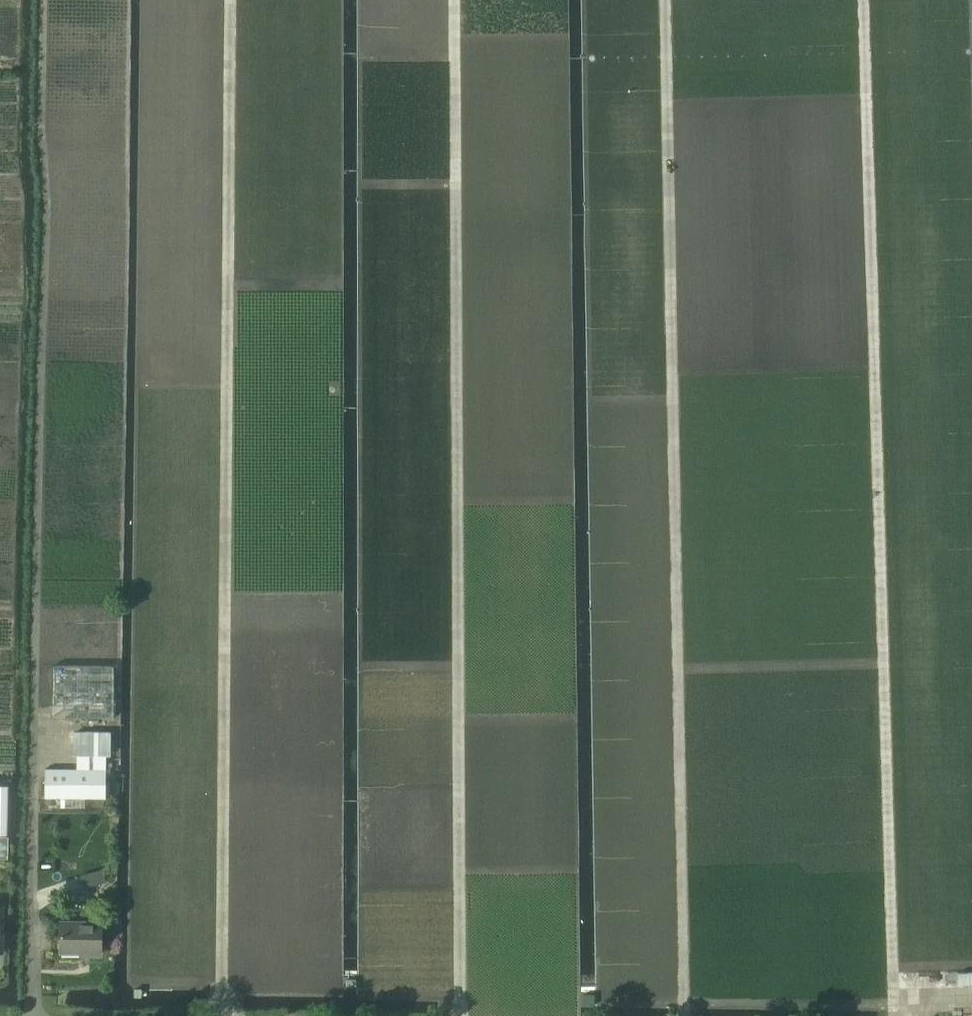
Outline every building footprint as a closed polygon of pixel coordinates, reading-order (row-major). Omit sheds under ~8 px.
[(54,665),(53,717),(113,718),(114,666),(54,665)] [(45,769),(45,780),(45,798),(105,798),(105,780),(106,754),(110,754),(110,733),(74,733),(73,753),(77,753),(77,770),(45,769)] [(85,887),(106,882),(103,869),(82,874),(85,887)] [(60,952),(101,952),(101,921),(61,921),(60,952)] [(971,984),(971,972),(958,973),(958,985),(971,984)]
